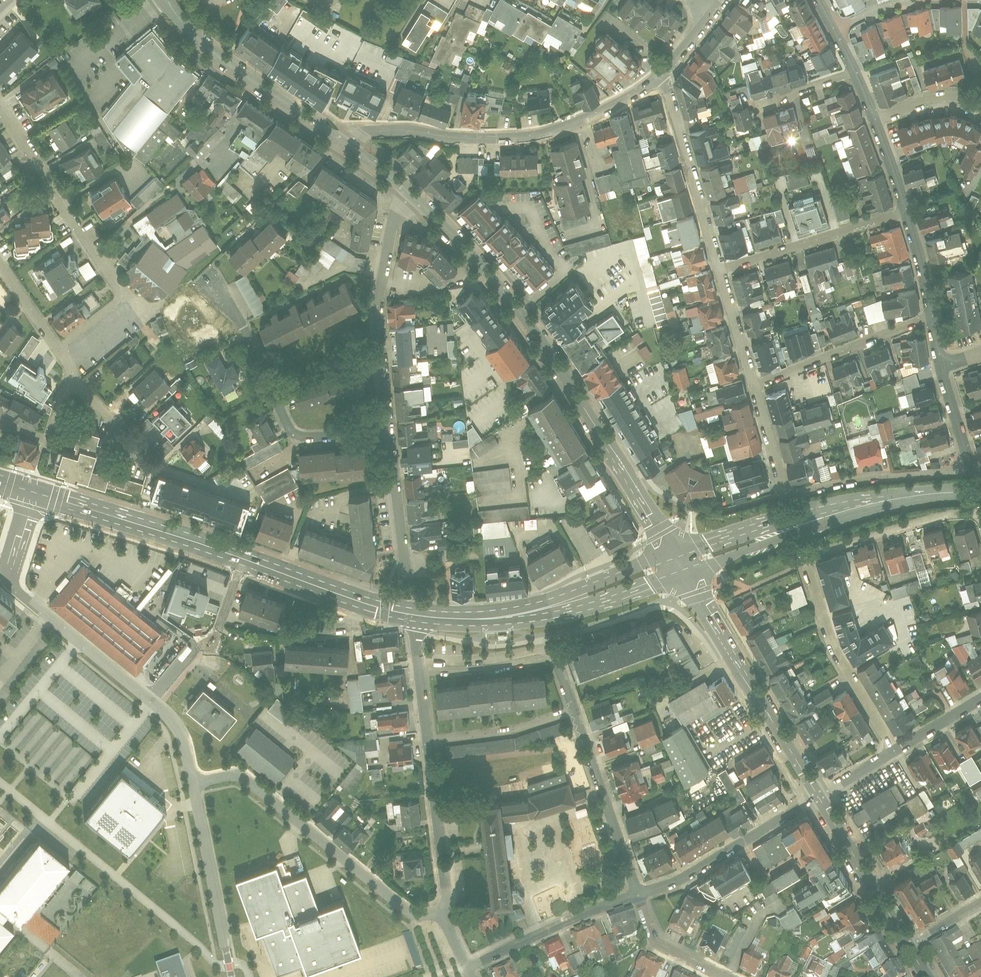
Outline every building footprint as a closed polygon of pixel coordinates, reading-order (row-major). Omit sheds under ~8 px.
[(98,0),(64,0),(75,15),(98,0)] [(286,0),(272,0),(268,6),(277,13),(278,14),(288,1),(286,0)] [(582,28),(559,14),(552,25),(528,10),(527,13),(505,0),(501,0),(489,21),(525,42),(529,36),(541,43),(544,39),(568,53),(582,28)] [(594,6),(590,12),(595,15),(603,1),(602,0),(584,0),(594,6)] [(667,37),(682,18),(670,8),(667,12),(656,4),(653,8),(642,0),(640,0),(639,2),(637,0),(622,0),(615,8),(638,26),(644,19),(667,37)] [(762,17),(768,10),(759,3),(761,0),(741,0),(762,17)] [(780,14),(790,10),(785,0),(773,0),(780,14)] [(815,16),(806,0),(799,0),(790,4),(800,24),(815,16)] [(841,8),(852,3),(856,12),(868,7),(865,0),(866,0),(837,0),(841,8)] [(428,1),(403,41),(417,50),(433,25),(439,29),(449,14),(428,1)] [(747,13),(737,4),(723,20),(731,28),(733,26),(743,34),(753,22),(745,15),(747,13)] [(277,13),(268,6),(256,22),(260,25),(266,18),(270,22),(277,13)] [(963,34),(963,7),(941,7),(941,25),(946,25),(946,34),(963,34)] [(936,29),(933,9),(910,12),(912,26),(919,25),(920,32),(936,29)] [(968,9),(969,30),(976,30),(975,33),(980,36),(980,9),(968,9)] [(443,35),(432,60),(450,68),(457,53),(463,56),(467,46),(464,45),(471,30),(477,33),(481,22),(457,12),(446,37),(443,35)] [(910,39),(903,15),(883,21),(887,36),(891,35),(894,43),(910,39)] [(828,41),(815,16),(800,24),(813,49),(828,41)] [(766,19),(760,21),(762,31),(769,30),(766,19)] [(236,48),(319,103),(337,77),(254,22),(236,48)] [(720,25),(702,49),(712,56),(719,47),(727,53),(733,45),(726,39),(731,33),(720,25)] [(886,49),(878,26),(861,31),(864,40),(866,46),(870,45),(873,54),(886,49)] [(131,80),(101,115),(111,132),(135,152),(167,110),(189,83),(196,74),(172,56),(150,30),(134,43),(113,59),(131,80)] [(597,47),(583,61),(612,87),(626,72),(631,76),(643,62),(608,30),(594,44),(597,47)] [(21,36),(0,58),(0,73),(8,81),(37,51),(21,36)] [(866,46),(864,40),(854,43),(861,61),(866,59),(864,54),(869,53),(866,46)] [(836,57),(828,41),(813,49),(810,50),(818,66),(836,57)] [(401,57),(389,52),(386,59),(398,64),(401,57)] [(699,53),(686,71),(708,88),(716,78),(705,69),(710,62),(699,53)] [(778,55),(762,59),(765,67),(780,62),(778,55)] [(909,56),(897,61),(900,69),(912,65),(909,56)] [(415,62),(404,57),(395,76),(406,81),(415,62)] [(754,95),(806,81),(801,64),(798,65),(796,57),(789,59),(792,68),(781,71),(779,65),(769,67),(771,75),(764,77),(762,69),(751,72),(754,80),(750,81),(754,95)] [(924,72),(930,88),(966,76),(960,59),(924,72)] [(898,66),(871,76),(882,106),(909,96),(905,86),(894,90),(890,81),(902,77),(898,66)] [(201,68),(196,74),(189,83),(199,91),(195,96),(201,100),(205,94),(212,99),(207,106),(224,119),(240,98),(201,68)] [(387,89),(347,70),(337,93),(376,112),(387,89)] [(16,95),(35,123),(71,98),(52,72),(16,95)] [(678,82),(688,115),(705,109),(703,101),(698,102),(697,99),(703,92),(686,75),(678,82)] [(922,89),(917,75),(910,78),(915,91),(922,89)] [(580,108),(599,102),(590,79),(571,86),(580,108)] [(554,85),(523,92),(528,114),(559,107),(554,85)] [(415,118),(417,115),(425,98),(403,88),(394,108),(415,118)] [(844,125),(863,118),(854,91),(836,97),(837,100),(821,105),(825,117),(840,112),(844,125)] [(808,96),(802,98),(803,104),(810,103),(808,96)] [(482,119),(485,100),(465,97),(461,122),(478,125),(479,118),(482,119)] [(417,115),(445,126),(451,108),(425,98),(417,115)] [(660,99),(634,106),(641,131),(648,129),(645,120),(655,118),(657,128),(667,125),(660,99)] [(274,120),(247,102),(237,114),(248,122),(229,146),(245,158),(248,154),(274,120)] [(740,128),(752,125),(747,102),(734,106),(740,128)] [(780,128),(800,122),(796,107),(764,116),(771,142),(784,139),(780,128)] [(175,116),(167,110),(135,152),(133,155),(145,165),(165,139),(174,145),(178,140),(185,132),(171,121),(175,116)] [(614,125),(597,130),(601,146),(617,141),(619,148),(639,142),(630,112),(612,118),(614,125)] [(185,132),(178,140),(192,154),(219,128),(204,114),(185,132)] [(927,117),(935,143),(946,141),(958,147),(969,122),(954,117),(954,115),(946,114),(945,116),(927,117)] [(927,117),(895,128),(903,153),(935,143),(927,117)] [(64,120),(48,132),(55,141),(62,150),(77,138),(64,120)] [(274,120),(248,154),(264,166),(276,150),(285,158),(299,139),(274,120)] [(969,122),(958,147),(949,164),(958,168),(955,173),(967,179),(970,173),(972,174),(980,156),(980,145),(980,144),(980,128),(969,122)] [(98,124),(90,129),(98,145),(107,140),(98,124)] [(857,176),(879,169),(864,124),(842,131),(857,176)] [(718,126),(692,133),(700,164),(734,156),(731,143),(717,146),(714,137),(720,135),(718,126)] [(812,131),(814,144),(838,140),(837,131),(829,132),(828,128),(812,131)] [(751,149),(762,146),(759,135),(748,138),(751,149)] [(299,139),(285,158),(284,160),(310,179),(325,158),(317,152),(299,139)] [(0,141),(0,162),(10,156),(0,141)] [(643,154),(648,169),(662,165),(663,168),(678,163),(671,141),(655,146),(657,154),(652,155),(651,152),(643,154)] [(619,148),(613,150),(619,170),(624,185),(625,189),(652,181),(648,169),(643,154),(639,142),(619,148)] [(585,177),(575,143),(548,151),(558,182),(551,184),(561,218),(584,212),(589,210),(580,178),(585,177)] [(427,156),(413,144),(400,159),(414,171),(427,156)] [(102,167),(89,147),(63,164),(69,173),(79,167),(86,177),(102,167)] [(811,162),(817,160),(813,147),(807,150),(811,162)] [(537,153),(500,154),(501,174),(538,173),(537,153)] [(449,212),(473,188),(461,176),(452,185),(444,177),(452,169),(438,155),(418,174),(442,199),(440,202),(449,212)] [(466,156),(466,172),(488,172),(488,156),(466,156)] [(719,165),(702,170),(710,197),(726,193),(719,165)] [(924,165),(904,170),(908,186),(937,180),(935,171),(926,173),(924,165)] [(204,167),(184,182),(198,200),(218,185),(204,167)] [(376,203),(324,168),(309,190),(352,219),(350,244),(371,246),(376,203)] [(661,184),(664,193),(686,186),(680,168),(665,173),(668,182),(661,184)] [(624,185),(619,170),(598,177),(602,191),(624,185)] [(802,171),(789,175),(790,180),(787,181),(790,190),(811,184),(809,175),(804,177),(802,171)] [(752,174),(734,179),(738,192),(756,187),(752,174)] [(890,206),(881,175),(856,182),(865,214),(890,206)] [(164,184),(157,177),(132,201),(139,208),(164,184)] [(231,203),(240,198),(229,177),(219,182),(231,203)] [(128,202),(113,179),(88,195),(94,204),(103,218),(128,202)] [(841,187),(829,190),(838,220),(849,217),(841,187)] [(263,203),(273,195),(268,188),(257,195),(263,203)] [(749,190),(741,192),(744,203),(751,201),(749,190)] [(693,210),(688,191),(657,200),(663,219),(693,210)] [(974,208),(979,198),(973,194),(967,204),(974,208)] [(147,232),(152,240),(122,275),(151,299),(165,299),(187,271),(183,267),(218,246),(205,224),(195,209),(192,204),(187,207),(179,195),(148,213),(134,222),(142,235),(147,232)] [(531,287),(552,270),(532,245),(529,248),(507,220),(503,223),(484,198),(463,214),(481,238),(485,234),(507,263),(510,260),(531,287)] [(638,203),(639,208),(651,205),(650,199),(638,203)] [(713,203),(718,225),(734,221),(728,199),(713,203)] [(791,208),(799,233),(827,225),(819,199),(791,208)] [(11,218),(3,206),(0,208),(0,225),(11,218)] [(948,209),(920,217),(924,234),(946,228),(944,221),(951,219),(948,209)] [(588,224),(584,212),(561,218),(558,219),(562,232),(588,224)] [(701,240),(695,216),(676,222),(677,227),(667,229),(671,242),(677,241),(679,246),(701,240)] [(750,232),(755,249),(783,240),(779,224),(775,225),(773,217),(767,219),(769,224),(762,227),(760,222),(753,224),(755,231),(750,232)] [(25,234),(12,235),(14,258),(28,257),(28,250),(40,249),(39,241),(51,240),(49,218),(32,220),(32,225),(24,226),(25,234)] [(250,237),(229,258),(245,274),(265,255),(269,259),(288,240),(271,223),(253,240),(250,237)] [(721,235),(727,255),(745,249),(739,229),(721,235)] [(416,257),(421,258),(441,280),(457,265),(432,240),(406,232),(397,261),(413,265),(416,257)] [(612,243),(609,232),(566,244),(569,255),(612,243)] [(904,256),(898,232),(873,238),(876,251),(882,249),(885,260),(904,256)] [(960,235),(927,244),(932,263),(965,255),(960,235)] [(669,324),(644,236),(633,239),(658,327),(669,324)] [(709,263),(705,250),(696,252),(694,247),(682,251),(685,262),(677,265),(680,275),(701,269),(700,266),(709,263)] [(835,247),(805,257),(810,273),(813,272),(816,282),(826,279),(823,271),(830,269),(834,282),(842,279),(838,266),(840,265),(835,247)] [(291,270),(283,281),(293,288),(300,278),(305,281),(311,272),(317,275),(323,265),(329,268),(336,257),(322,248),(315,258),(310,255),(304,264),(302,263),(296,273),(291,270)] [(67,251),(35,272),(52,298),(76,282),(70,272),(86,261),(80,251),(71,257),(67,251)] [(848,259),(842,262),(849,279),(855,277),(848,259)] [(790,260),(765,268),(774,295),(783,292),(780,280),(785,279),(787,288),(798,284),(790,260)] [(88,261),(78,267),(86,280),(96,273),(88,261)] [(882,288),(904,283),(900,267),(878,272),(882,288)] [(687,304),(718,294),(710,270),(687,277),(691,291),(683,293),(687,304)] [(980,327),(980,321),(974,271),(947,275),(955,331),(980,327)] [(748,273),(733,278),(741,303),(765,295),(762,289),(754,292),(752,286),(760,283),(757,274),(749,277),(748,273)] [(660,287),(680,283),(679,278),(659,282),(660,287)] [(267,310),(249,280),(240,286),(257,315),(267,310)] [(541,312),(562,340),(577,329),(580,333),(588,327),(580,317),(593,307),(576,286),(541,312)] [(269,322),(257,327),(268,351),(303,334),(305,339),(356,315),(343,288),(337,291),(339,294),(331,298),(329,295),(321,299),(323,302),(314,306),(312,303),(305,306),(307,309),(297,314),(293,306),(285,309),(287,313),(278,317),(276,314),(267,318),(269,322)] [(478,295),(473,288),(459,300),(474,318),(493,304),(483,291),(478,295)] [(869,322),(888,316),(914,311),(911,291),(896,293),(897,298),(884,301),(865,307),(869,322)] [(812,292),(805,294),(812,320),(822,317),(820,307),(816,308),(812,292)] [(72,302),(50,319),(60,333),(99,303),(93,294),(76,307),(72,302)] [(192,323),(210,342),(225,328),(207,308),(200,314),(183,296),(170,308),(188,327),(192,323)] [(725,319),(720,305),(715,307),(713,301),(698,306),(705,328),(719,323),(719,321),(725,319)] [(401,304),(387,305),(388,324),(402,323),(401,318),(415,317),(414,305),(401,306),(401,304)] [(498,312),(493,304),(474,318),(475,319),(480,325),(492,342),(487,346),(506,372),(531,355),(512,329),(498,312)] [(614,347),(633,334),(615,309),(596,321),(614,347)] [(824,333),(829,345),(859,333),(851,311),(841,315),(843,320),(837,322),(834,315),(816,322),(820,334),(824,333)] [(759,312),(746,315),(752,335),(774,329),(771,319),(762,321),(759,312)] [(157,321),(152,323),(156,335),(167,331),(162,317),(156,319),(157,321)] [(577,329),(562,340),(582,368),(604,353),(614,347),(596,321),(588,327),(580,333),(577,329)] [(389,325),(391,362),(419,360),(418,353),(430,352),(429,341),(417,342),(415,323),(389,325)] [(0,339),(0,347),(9,353),(22,335),(9,326),(0,339)] [(734,350),(728,327),(712,331),(718,354),(734,350)] [(808,330),(796,333),(802,353),(814,350),(808,330)] [(796,333),(785,337),(790,356),(802,353),(796,333)] [(18,357),(5,381),(42,402),(50,387),(43,383),(47,376),(44,374),(53,358),(43,352),(37,362),(30,358),(40,339),(30,334),(17,357),(18,357)] [(139,340),(135,335),(127,342),(131,346),(139,340)] [(455,339),(447,340),(448,356),(456,355),(455,339)] [(923,365),(920,339),(908,340),(908,342),(902,342),(904,364),(913,363),(913,366),(923,365)] [(771,341),(753,347),(759,368),(778,362),(771,341)] [(643,360),(652,355),(646,344),(637,350),(643,360)] [(894,364),(889,348),(862,357),(867,371),(871,370),(874,379),(893,372),(890,365),(894,364)] [(139,366),(127,352),(111,366),(123,381),(139,366)] [(604,353),(582,368),(598,395),(620,382),(621,381),(604,353)] [(219,356),(204,363),(217,389),(241,378),(233,363),(224,367),(219,356)] [(741,372),(737,360),(730,362),(729,357),(715,361),(721,382),(735,378),(734,374),(741,372)] [(863,375),(858,359),(831,368),(836,382),(840,381),(843,390),(862,383),(859,376),(863,375)] [(392,363),(394,384),(412,383),(411,371),(417,371),(417,361),(392,363)] [(529,406),(554,389),(535,363),(510,380),(529,406)] [(298,383),(305,407),(363,390),(356,366),(298,383)] [(692,385),(687,368),(674,372),(678,389),(692,385)] [(962,377),(967,394),(980,389),(980,370),(962,377)] [(146,403),(168,385),(157,372),(135,390),(146,403)] [(912,390),(920,388),(916,374),(902,378),(906,393),(912,391),(912,390)] [(748,395),(744,381),(722,387),(726,402),(748,395)] [(620,382),(598,395),(636,455),(657,442),(620,382)] [(916,405),(936,400),(932,384),(920,388),(912,390),(912,391),(916,405)] [(395,386),(397,417),(414,416),(413,394),(420,394),(419,385),(395,386)] [(3,410),(15,417),(14,419),(30,429),(41,410),(22,399),(20,401),(1,390),(3,387),(0,386),(0,414),(3,410)] [(587,442),(554,389),(529,406),(559,458),(567,454),(587,442)] [(836,401),(843,400),(841,390),(834,391),(836,401)] [(776,421),(780,436),(796,432),(785,391),(765,397),(772,422),(776,421)] [(801,409),(806,429),(834,423),(828,402),(801,409)] [(751,420),(747,403),(730,407),(731,412),(725,413),(723,406),(699,412),(702,422),(722,417),(724,427),(751,420)] [(174,441),(194,423),(176,404),(157,422),(174,441)] [(684,431),(697,427),(691,408),(678,412),(684,431)] [(919,430),(943,423),(938,408),(914,415),(919,430)] [(974,434),(980,432),(980,410),(968,415),(974,434)] [(211,411),(203,417),(206,422),(215,415),(211,411)] [(213,417),(207,423),(225,445),(232,439),(213,417)] [(256,452),(279,441),(268,417),(251,426),(258,441),(252,444),(256,452)] [(880,420),(885,439),(895,436),(890,417),(880,420)] [(153,425),(147,418),(137,427),(144,434),(153,425)] [(397,420),(400,443),(401,443),(415,442),(414,438),(428,437),(428,429),(416,431),(415,418),(397,420)] [(703,438),(706,447),(725,442),(730,458),(762,449),(755,424),(703,438)] [(55,449),(49,469),(58,472),(57,475),(138,496),(142,484),(125,479),(127,472),(107,466),(110,454),(94,449),(96,441),(93,440),(95,433),(74,427),(69,445),(73,447),(71,454),(55,449)] [(823,428),(805,433),(808,443),(819,440),(819,437),(825,435),(823,428)] [(923,437),(928,454),(952,445),(947,429),(923,437)] [(805,433),(779,439),(785,461),(802,456),(799,446),(809,444),(808,443),(805,433)] [(473,457),(483,455),(499,444),(492,434),(476,445),(471,446),(473,457)] [(861,466),(885,460),(879,438),(855,444),(861,466)] [(19,439),(13,461),(32,467),(38,447),(34,446),(35,444),(19,439)] [(206,451),(195,439),(184,450),(194,461),(206,451)] [(173,446),(167,440),(157,449),(164,456),(173,446)] [(401,443),(404,471),(433,468),(430,440),(415,442),(401,443)] [(242,459),(247,468),(284,450),(279,441),(256,452),(242,459)] [(583,483),(590,495),(611,483),(587,442),(567,454),(574,466),(560,474),(570,491),(583,483)] [(666,442),(638,459),(648,474),(669,461),(664,453),(671,449),(666,442)] [(333,449),(301,450),(303,479),(334,477),(335,480),(374,478),(372,449),(333,451),(333,449)] [(794,483),(825,475),(820,456),(789,464),(794,483)] [(770,486),(762,459),(734,467),(741,494),(770,486)] [(691,464),(666,475),(679,497),(693,504),(719,502),(711,473),(703,473),(695,469),(691,464)] [(299,487),(289,468),(257,484),(267,503),(299,487)] [(513,491),(510,469),(474,473),(477,496),(513,491)] [(405,475),(408,498),(424,495),(421,473),(405,475)] [(241,531),(249,507),(159,478),(151,502),(241,531)] [(605,521),(626,509),(611,483),(590,495),(598,508),(592,511),(597,519),(602,516),(605,521)] [(735,487),(721,491),(724,503),(739,499),(735,487)] [(369,493),(348,496),(353,546),(304,528),(297,548),(368,574),(375,554),(369,493)] [(408,500),(410,521),(439,518),(439,510),(424,511),(424,506),(429,506),(429,498),(408,500)] [(480,511),(481,525),(509,523),(530,520),(529,506),(480,511)] [(605,521),(588,532),(597,546),(602,544),(607,552),(639,533),(626,509),(605,521)] [(263,510),(254,536),(283,546),(292,521),(263,510)] [(412,524),(414,547),(431,546),(430,538),(442,537),(441,522),(412,524)] [(481,525),(485,569),(493,568),(493,564),(500,563),(497,535),(510,534),(509,523),(481,525)] [(969,528),(954,533),(961,555),(976,550),(969,528)] [(948,545),(943,529),(924,536),(929,551),(948,545)] [(444,539),(438,540),(439,548),(453,547),(452,536),(443,537),(444,539)] [(527,561),(540,584),(573,564),(560,542),(555,545),(549,536),(526,549),(532,558),(527,561)] [(906,555),(901,541),(882,548),(891,573),(908,567),(904,556),(906,555)] [(873,542),(852,550),(857,565),(878,558),(873,542)] [(840,552),(816,560),(824,586),(848,578),(846,572),(837,575),(834,564),(842,561),(840,552)] [(972,571),(969,561),(960,564),(963,574),(972,571)] [(85,567),(54,606),(137,673),(168,635),(133,606),(85,567)] [(522,571),(486,579),(490,598),(526,591),(522,571)] [(189,580),(176,575),(162,615),(180,628),(187,608),(199,612),(201,607),(216,612),(219,605),(203,600),(208,587),(194,582),(192,586),(187,584),(189,580)] [(471,576),(451,577),(452,597),(472,597),(471,576)] [(890,588),(893,598),(921,590),(918,580),(890,588)] [(118,584),(114,589),(125,598),(129,593),(118,584)] [(808,602),(801,585),(787,590),(794,608),(808,602)] [(840,586),(824,590),(831,612),(858,604),(855,591),(843,594),(840,586)] [(8,630),(18,618),(7,609),(13,601),(0,590),(0,624),(8,630)] [(277,625),(284,605),(248,592),(241,612),(277,625)] [(754,597),(730,611),(743,633),(767,619),(754,597)] [(859,610),(833,618),(838,636),(852,632),(849,624),(862,620),(859,610)] [(974,634),(980,632),(980,613),(980,611),(967,615),(974,634)] [(881,629),(877,617),(869,619),(872,632),(881,629)] [(577,651),(567,654),(576,678),(664,646),(659,633),(655,623),(646,626),(645,622),(636,625),(637,629),(617,637),(615,633),(607,636),(608,640),(586,648),(585,644),(575,647),(577,651)] [(664,646),(683,680),(697,671),(671,627),(659,633),(664,646)] [(763,631),(747,639),(764,673),(781,665),(763,631)] [(401,647),(399,633),(366,638),(368,652),(401,647)] [(897,646),(891,637),(868,650),(874,660),(897,646)] [(287,664),(350,666),(350,646),(287,644),(287,664)] [(275,677),(274,651),(251,653),(252,669),(262,668),(263,677),(275,677)] [(967,663),(980,682),(980,654),(967,663)] [(874,660),(859,669),(896,732),(918,718),(912,709),(906,713),(903,708),(874,660)] [(942,675),(955,696),(968,687),(955,667),(942,675)] [(786,669),(768,680),(794,720),(812,710),(786,669)] [(389,699),(405,696),(402,674),(375,678),(377,688),(387,686),(389,699)] [(433,687),(437,715),(545,702),(542,675),(509,679),(509,675),(466,680),(466,683),(433,687)] [(706,680),(669,701),(683,724),(734,695),(724,678),(710,687),(706,680)] [(200,690),(184,709),(217,736),(233,717),(200,690)] [(831,700),(853,735),(865,728),(843,692),(831,700)] [(278,696),(267,706),(280,720),(291,710),(278,696)] [(619,714),(613,700),(596,707),(602,721),(619,714)] [(812,710),(794,720),(805,740),(823,730),(812,710)] [(410,728),(408,712),(380,716),(382,727),(393,725),(394,730),(410,728)] [(640,747),(659,740),(651,720),(632,727),(640,747)] [(510,737),(442,745),(443,759),(512,750),(562,734),(557,722),(510,737)] [(711,769),(683,724),(661,737),(684,785),(711,769)] [(969,725),(954,734),(966,755),(976,749),(973,745),(979,741),(969,725)] [(255,728),(236,751),(276,783),(295,759),(255,728)] [(631,748),(626,733),(607,739),(613,754),(631,748)] [(847,741),(854,752),(863,747),(856,735),(847,741)] [(954,760),(942,742),(932,749),(944,767),(954,760)] [(394,762),(415,760),(414,743),(392,745),(394,762)] [(774,763),(764,745),(733,763),(741,777),(750,772),(752,775),(774,763)] [(833,749),(818,758),(827,774),(842,765),(833,749)] [(922,756),(909,764),(918,778),(931,771),(922,756)] [(614,766),(626,801),(651,793),(647,783),(643,770),(639,758),(614,766)] [(358,762),(340,784),(349,792),(367,769),(358,762)] [(660,764),(643,770),(647,783),(664,777),(660,764)] [(380,768),(371,768),(372,783),(381,783),(380,768)] [(781,783),(771,768),(746,783),(761,808),(782,794),(777,785),(781,783)] [(166,805),(121,769),(84,815),(128,851),(142,834),(166,805)] [(718,813),(730,833),(752,820),(742,803),(746,800),(728,769),(719,774),(736,803),(718,813)] [(477,803),(490,904),(512,902),(506,856),(513,855),(510,829),(503,830),(502,821),(532,818),(574,805),(573,803),(584,800),(581,791),(574,793),(569,780),(565,781),(563,774),(526,785),(528,794),(525,795),(525,797),(499,800),(477,803)] [(980,800),(980,778),(972,782),(980,800)] [(897,784),(852,811),(859,822),(869,816),(877,830),(885,825),(883,822),(898,813),(895,807),(906,801),(915,816),(928,808),(918,791),(906,798),(897,784)] [(313,819),(348,851),(366,832),(352,820),(354,817),(333,798),(313,819)] [(420,821),(417,800),(401,802),(403,823),(420,821)] [(625,815),(632,839),(662,830),(655,806),(625,815)] [(586,807),(575,811),(577,817),(588,813),(586,807)] [(670,835),(684,859),(730,833),(718,813),(680,835),(678,831),(670,835)] [(832,857),(806,814),(780,829),(782,832),(788,843),(798,837),(804,847),(798,851),(810,871),(832,857)] [(927,829),(923,823),(915,828),(919,834),(927,829)] [(782,832),(754,848),(766,869),(798,851),(804,847),(798,837),(788,843),(782,832)] [(898,835),(878,847),(887,862),(907,850),(898,835)] [(38,839),(0,885),(0,947),(14,929),(3,920),(4,918),(7,915),(19,925),(69,864),(38,839)] [(962,851),(957,843),(948,848),(953,857),(962,851)] [(673,863),(664,846),(646,855),(655,872),(673,863)] [(980,879),(980,853),(968,862),(980,879)] [(425,873),(422,854),(402,856),(405,876),(425,873)] [(751,875),(740,856),(697,882),(700,886),(717,895),(751,875)] [(852,891),(832,857),(810,871),(815,880),(795,892),(804,907),(827,893),(833,902),(852,891)] [(302,962),(305,971),(362,951),(343,897),(318,906),(306,871),(289,877),(283,859),(233,876),(254,935),(260,933),(274,972),(302,962)] [(778,889),(800,876),(794,866),(772,878),(778,889)] [(956,866),(943,874),(957,898),(971,890),(956,866)] [(69,876),(76,883),(83,875),(75,868),(69,876)] [(911,876),(895,886),(918,922),(934,912),(911,876)] [(931,877),(920,883),(925,890),(935,885),(931,877)] [(704,902),(685,893),(669,928),(688,936),(704,902)] [(867,925),(852,900),(835,909),(840,918),(825,926),(830,935),(845,926),(850,935),(867,925)] [(521,906),(508,909),(511,922),(524,920),(521,906)] [(778,916),(786,930),(802,920),(795,907),(778,916)] [(632,910),(608,918),(612,931),(629,926),(632,936),(640,934),(632,910)] [(480,922),(487,938),(502,930),(495,915),(480,922)] [(595,924),(570,934),(575,947),(583,944),(588,956),(598,952),(593,940),(600,937),(595,924)] [(927,946),(947,976),(959,976),(965,973),(949,947),(960,940),(954,931),(944,938),(942,936),(927,946)] [(413,969),(420,967),(411,932),(404,934),(413,969)] [(892,959),(876,932),(856,944),(860,951),(867,946),(879,967),(892,959)] [(722,939),(709,933),(701,949),(714,956),(722,939)] [(849,935),(830,946),(834,955),(828,959),(832,966),(846,957),(842,949),(853,942),(849,935)] [(974,947),(980,943),(980,941),(979,937),(971,942),(974,947)] [(559,939),(541,947),(547,960),(554,957),(559,967),(565,964),(560,954),(565,952),(559,939)] [(742,969),(757,976),(763,962),(754,959),(758,950),(751,948),(742,969)] [(575,974),(588,968),(581,953),(568,959),(575,974)] [(641,954),(634,969),(640,972),(637,976),(656,976),(663,965),(641,954)] [(769,976),(789,976),(786,975),(792,963),(783,959),(777,972),(772,970),(769,976)] [(895,963),(880,972),(882,976),(903,976),(895,963)] [(181,964),(159,972),(160,976),(186,976),(181,964)] [(491,973),(493,976),(515,976),(510,964),(491,973)] [(959,976),(980,976),(980,969),(978,964),(965,973),(959,976)] [(809,975),(814,976),(821,976),(823,969),(813,965),(809,975)]
